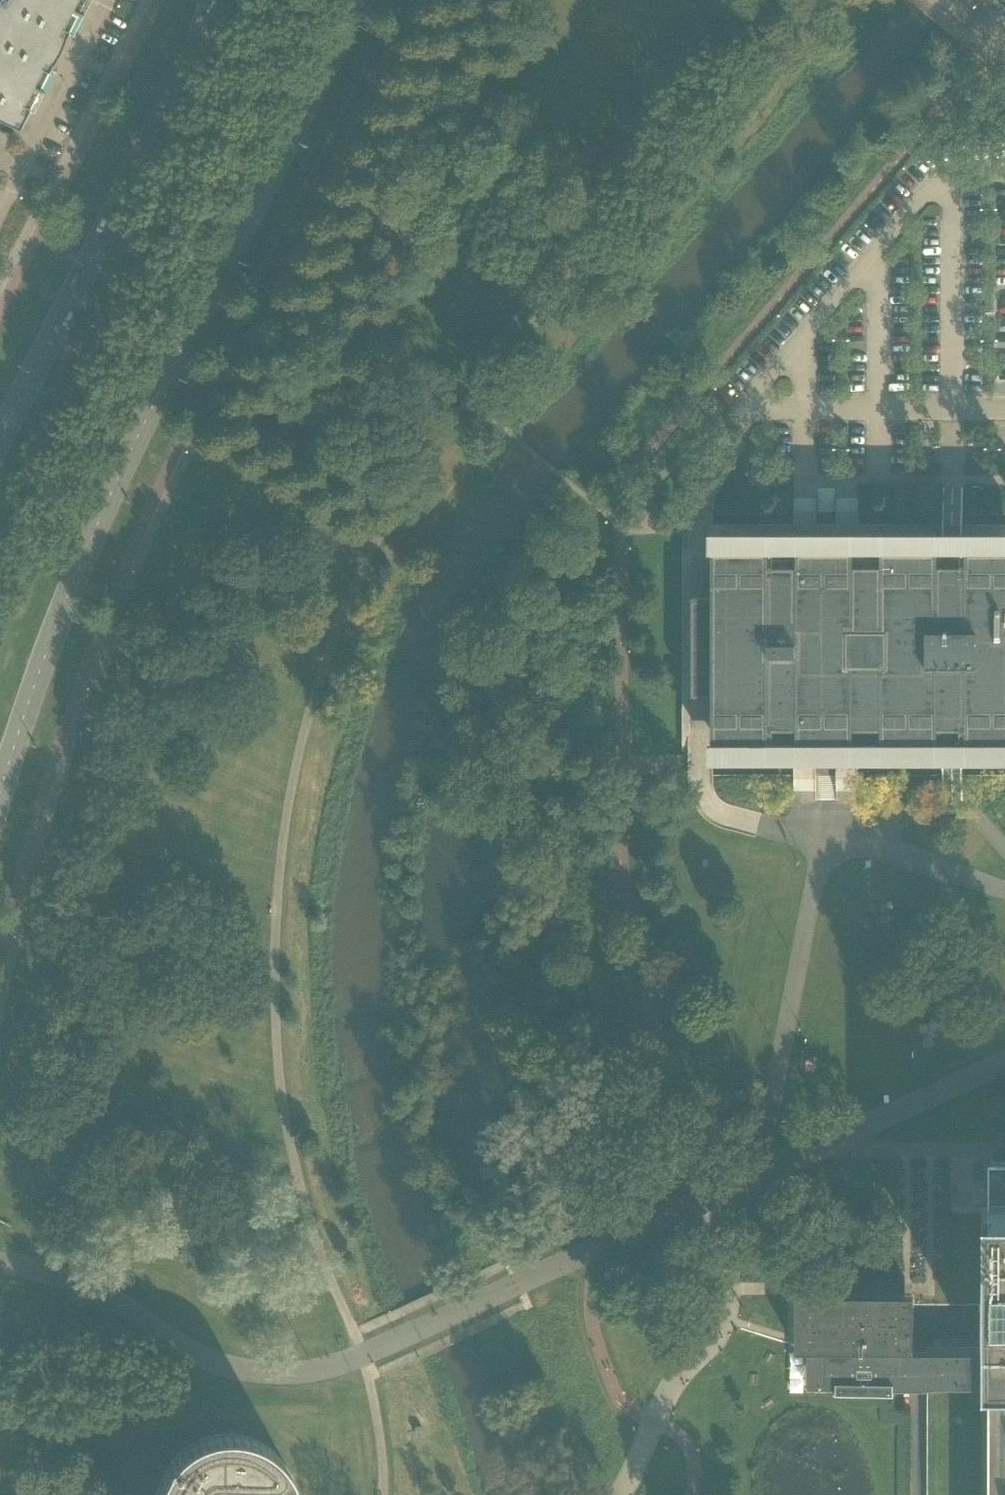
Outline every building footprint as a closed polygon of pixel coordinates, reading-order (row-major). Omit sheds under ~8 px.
[(18,127),(82,0),(0,0),(0,118),(18,127)] [(692,695),(714,695),(714,733),(770,733),(770,729),(784,729),(798,729),(798,733),(854,733),(854,729),(869,729),(882,729),(882,733),(939,733),(939,725),(945,724),(945,729),(953,728),(960,729),(960,724),(967,725),(967,733),(1004,733),(1004,557),(967,557),(967,565),(960,565),(960,561),(953,561),(945,561),(945,565),(939,565),(939,557),(882,557),(882,560),(868,560),(854,560),(854,557),(798,557),(798,560),(785,560),(770,560),(770,557),(714,557),(714,593),(692,593),(692,695)] [(796,1351),(805,1351),(808,1351),(808,1387),(837,1387),(837,1392),(894,1392),(894,1387),(913,1387),(919,1387),(928,1387),(990,1387),(990,1494),(1004,1494),(1004,1170),(992,1170),(993,1159),(991,1159),(991,1192),(991,1207),(990,1353),(929,1353),(919,1353),(913,1353),(913,1351),(915,1351),(915,1304),(915,1295),(834,1295),(797,1295),(796,1338),(796,1351)] [(298,1494),(295,1486),(291,1476),(288,1469),(283,1462),(278,1455),(271,1449),(264,1444),(256,1440),(250,1437),(243,1435),(234,1433),(223,1433),(218,1434),(205,1436),(199,1439),(198,1439),(189,1444),(185,1446),(182,1449),(179,1452),(177,1453),(175,1455),(173,1457),(165,1469),(163,1472),(159,1482),(156,1489),(154,1494),(299,1494),(298,1494)]
